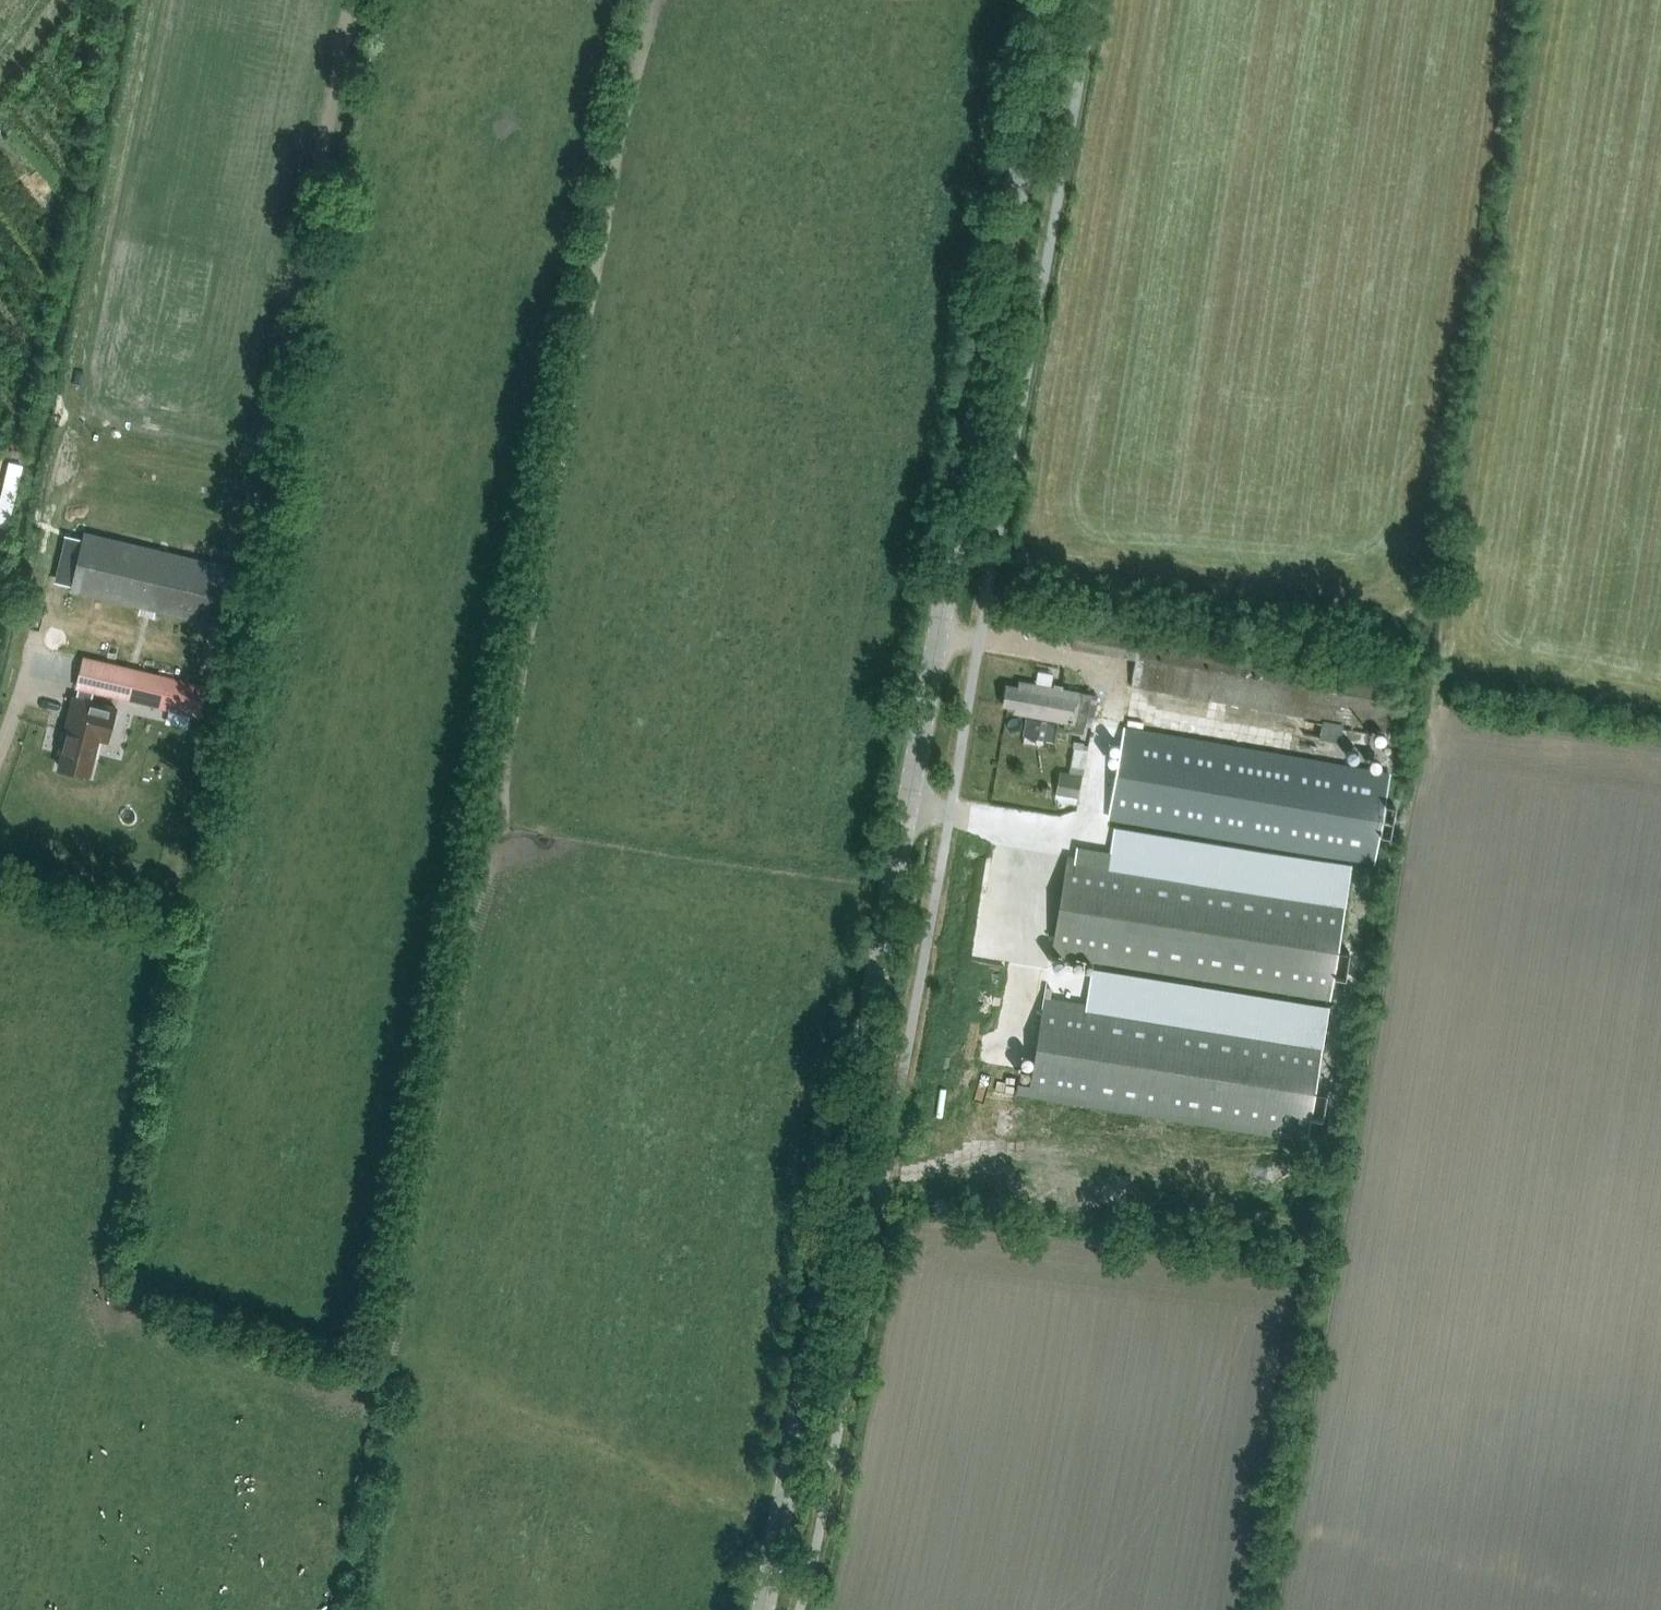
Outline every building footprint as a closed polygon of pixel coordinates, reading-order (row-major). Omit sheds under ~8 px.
[(71,590),(195,620),(222,626),(236,566),(85,531),(71,590)] [(1072,645),(1136,656),(1131,684),(1396,730),(1407,670),(1078,613),(1072,645)] [(200,716),(207,685),(104,661),(96,691),(200,716)] [(1014,705),(1013,711),(1085,725),(1091,693),(1020,680),(1019,687),(1007,685),(1004,704),(1014,705)] [(66,743),(60,766),(90,774),(99,738),(109,740),(117,707),(74,696),(63,742),(66,743)] [(1037,718),(1033,736),(1043,738),(1047,720),(1037,718)] [(1392,774),(1125,728),(1110,816),(1376,862),(1392,774)] [(1075,755),(1073,764),(1086,766),(1088,757),(1075,755)] [(1061,771),(1055,799),(1077,803),(1082,775),(1061,771)] [(1052,954),(1331,998),(1346,900),(1068,855),(1052,954)] [(1045,997),(1029,1095),(1308,1140),(1324,1041),(1045,997)]
